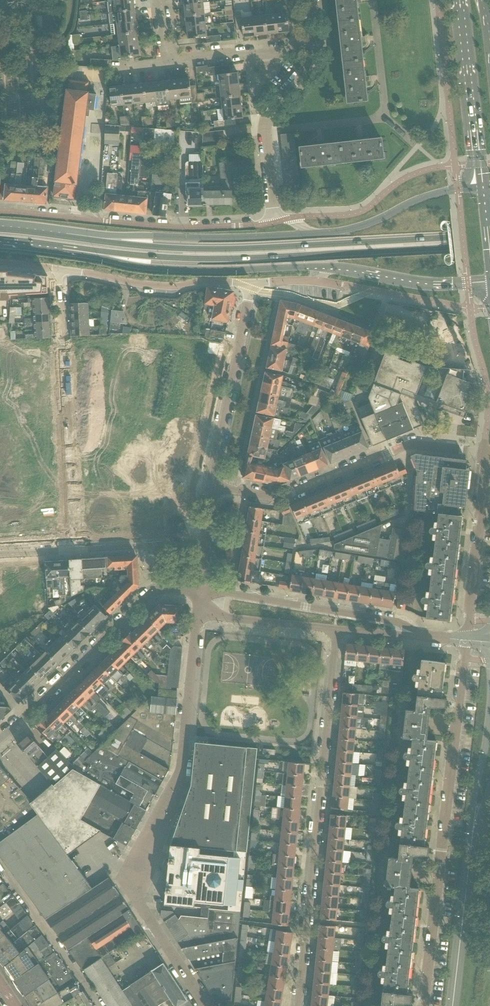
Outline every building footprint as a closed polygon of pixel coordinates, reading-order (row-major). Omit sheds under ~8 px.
[(108,1),(109,13),(110,13),(110,12),(116,12),(135,10),(134,0),(119,0),(108,1)] [(340,21),(358,19),(356,0),(338,0),(340,21)] [(184,4),(185,16),(204,14),(203,2),(184,4)] [(281,14),(276,14),(278,33),(289,32),(286,6),(283,6),(281,12),(281,14)] [(110,13),(109,13),(110,24),(111,24),(136,21),(135,10),(116,12),(110,12),(110,13)] [(255,36),(253,17),(242,18),(241,12),(235,13),(236,27),(242,26),(243,37),(255,36)] [(185,16),(187,27),(206,25),(212,24),(211,13),(204,14),(185,16)] [(276,14),(264,15),(266,34),(278,33),(276,14)] [(264,15),(253,17),(255,36),(266,34),(264,15)] [(358,19),(340,21),(345,61),(363,59),(358,19)] [(111,24),(110,24),(111,35),(112,35),(113,35),(118,35),(137,32),(136,21),(111,24)] [(206,25),(187,27),(188,39),(199,37),(200,44),(221,41),(220,35),(207,36),(206,25)] [(118,35),(119,46),(139,44),(137,32),(118,35)] [(119,46),(111,47),(111,49),(112,49),(113,60),(127,61),(126,57),(140,56),(139,44),(119,46)] [(363,59),(345,61),(349,102),(367,100),(363,59)] [(220,80),(220,86),(239,84),(238,72),(227,73),(226,65),(208,67),(208,76),(215,75),(215,78),(218,80),(220,80)] [(178,80),(180,99),(180,104),(192,103),(192,108),(199,108),(198,102),(197,98),(197,94),(196,89),(190,90),(189,79),(178,80)] [(75,198),(85,116),(89,116),(90,110),(95,110),(97,94),(88,93),(87,93),(88,83),(70,80),(69,90),(67,90),(59,153),(58,153),(57,154),(56,162),(57,163),(58,163),(54,196),(60,197),(68,198),(75,198)] [(168,100),(180,99),(178,80),(166,81),(168,100)] [(166,81),(155,82),(157,101),(158,106),(169,105),(168,100),(166,81)] [(158,107),(157,101),(155,82),(144,84),(146,102),(146,108),(158,107)] [(134,104),(146,102),(144,84),(132,85),(134,104)] [(220,86),(221,97),(240,95),(239,84),(220,86)] [(123,105),(134,104),(132,85),(121,86),(123,105)] [(112,106),(123,105),(121,86),(110,87),(112,106)] [(221,97),(223,109),(241,107),(240,95),(221,97)] [(241,107),(223,109),(217,110),(218,121),(214,121),(214,127),(232,125),(232,119),(243,118),(241,107)] [(105,124),(104,140),(119,140),(120,125),(105,124)] [(142,147),(141,149),(153,150),(153,147),(154,129),(143,128),(143,134),(142,147)] [(153,147),(174,148),(175,130),(154,129),(153,147)] [(223,136),(223,129),(202,132),(202,138),(223,136)] [(8,145),(9,134),(0,134),(0,144),(8,145)] [(381,138),(341,143),(343,162),(384,157),(381,138)] [(343,162),(341,143),(301,148),(303,167),(343,162)] [(124,211),(135,213),(138,185),(139,176),(139,175),(140,163),(141,154),(133,153),(130,185),(132,185),(131,196),(125,196),(124,211)] [(185,164),(185,165),(185,186),(186,193),(186,195),(188,195),(189,205),(189,204),(204,204),(203,182),(203,161),(201,161),(201,154),(189,154),(189,161),(188,161),(187,162),(186,162),(186,163),(185,164)] [(25,192),(24,202),(26,202),(36,203),(39,161),(39,158),(39,157),(35,157),(34,167),(31,167),(31,169),(31,171),(31,172),(31,173),(34,173),(34,177),(28,177),(27,186),(25,186),(25,192)] [(39,161),(36,203),(46,203),(47,193),(47,186),(43,186),(43,177),(44,167),(44,161),(39,161)] [(203,182),(204,204),(204,206),(207,206),(207,204),(232,203),(231,192),(232,192),(228,162),(219,163),(222,186),(207,187),(207,182),(203,182)] [(139,175),(139,176),(149,177),(149,169),(146,169),(147,168),(147,163),(140,163),(139,175)] [(166,169),(158,168),(158,173),(153,173),(152,185),(166,185),(166,169)] [(4,200),(14,201),(16,173),(12,173),(11,184),(10,184),(5,184),(5,190),(5,192),(4,200)] [(14,201),(24,202),(25,192),(25,186),(20,185),(21,174),(16,173),(14,201)] [(104,199),(103,209),(113,210),(117,177),(117,174),(107,173),(106,188),(104,199)] [(117,177),(113,210),(124,211),(125,196),(120,195),(122,177),(117,177)] [(138,185),(135,213),(146,214),(147,204),(148,198),(148,191),(142,190),(143,186),(138,185)] [(153,214),(166,216),(167,205),(170,205),(171,193),(155,192),(153,214)] [(10,300),(10,295),(48,293),(48,287),(48,276),(36,274),(10,271),(0,271),(0,300),(10,300)] [(206,297),(204,309),(208,310),(208,315),(213,316),(214,316),(219,290),(215,289),(213,288),(213,289),(212,288),(210,288),(209,288),(207,287),(206,297)] [(213,316),(213,319),(228,321),(233,295),(232,294),(230,293),(231,291),(219,289),(219,290),(214,316),(213,316)] [(28,302),(24,302),(24,306),(34,306),(49,305),(49,297),(39,298),(34,298),(34,297),(33,297),(33,298),(28,298),(28,302)] [(276,325),(271,346),(287,349),(288,343),(288,342),(287,342),(288,336),(283,335),(286,324),(290,325),(289,328),(292,329),(293,325),(300,306),(297,304),(283,301),(281,303),(276,325)] [(70,304),(70,312),(88,311),(87,304),(86,303),(83,303),(77,303),(70,304)] [(34,306),(24,306),(24,311),(34,310),(34,314),(50,313),(49,305),(34,306)] [(296,331),(301,333),(310,309),(300,306),(293,325),(297,327),(295,331),(296,331)] [(111,309),(109,322),(119,323),(120,310),(111,309)] [(310,309),(301,333),(305,335),(307,331),(312,332),(319,312),(310,309)] [(70,312),(71,320),(88,319),(88,311),(70,312)] [(316,333),(309,349),(315,351),(315,352),(329,316),(319,312),(312,332),(316,333)] [(24,318),(24,322),(50,321),(50,313),(34,314),(34,318),(24,318)] [(315,351),(312,358),(318,360),(325,342),(324,341),(327,332),(332,333),(338,319),(329,316),(315,352),(315,351)] [(71,320),(71,328),(89,327),(88,319),(71,320)] [(336,335),(332,345),(338,347),(347,323),(338,319),(332,333),(336,335)] [(34,326),(34,330),(51,329),(50,321),(24,322),(25,327),(34,326)] [(338,347),(336,351),(345,354),(347,351),(356,326),(347,323),(338,347)] [(347,351),(345,354),(349,356),(349,355),(355,357),(360,344),(365,330),(356,326),(347,351)] [(89,327),(71,328),(71,336),(89,335),(89,327)] [(35,334),(25,335),(25,339),(51,337),(51,329),(35,330),(35,334)] [(209,337),(224,339),(225,332),(211,329),(209,337)] [(375,333),(365,330),(360,344),(355,357),(351,367),(355,369),(360,355),(366,357),(369,347),(375,333)] [(73,368),(71,368),(71,384),(89,383),(92,426),(74,426),(75,443),(78,442),(80,486),(82,486),(83,504),(124,502),(124,484),(118,484),(110,337),(72,339),(73,368)] [(52,340),(13,342),(21,490),(16,490),(17,508),(59,505),(58,488),(60,488),(57,444),(60,443),(59,427),(42,428),(39,386),(57,385),(56,369),(54,369),(52,340)] [(288,343),(287,349),(294,351),(296,345),(288,343)] [(271,346),(269,357),(284,360),(287,349),(271,346)] [(201,347),(199,357),(218,361),(220,351),(201,347)] [(398,432),(400,435),(425,424),(414,399),(410,397),(412,392),(417,394),(427,366),(413,361),(412,364),(399,359),(400,356),(386,351),(369,397),(371,403),(358,408),(373,446),(387,440),(386,437),(398,432)] [(199,357),(197,366),(216,370),(218,361),(199,357)] [(284,360),(269,357),(267,368),(282,371),(284,360)] [(297,363),(292,361),(289,372),(295,374),(297,363)] [(197,366),(195,375),(214,379),(216,370),(197,366)] [(473,383),(463,380),(464,370),(449,369),(437,401),(464,412),(473,390),(471,389),(473,383)] [(266,373),(264,382),(287,387),(289,388),(291,388),(295,389),(296,389),(296,386),(292,386),(292,385),(287,384),(287,382),(282,381),(283,375),(276,374),(266,372),(266,373)] [(334,395),(339,396),(348,373),(343,372),(334,395)] [(195,375),(193,385),(212,389),(214,379),(195,375)] [(325,380),(323,385),(330,388),(332,383),(325,380)] [(264,382),(261,392),(283,397),(284,397),(289,398),(292,399),(294,389),(295,389),(291,388),(289,388),(287,387),(264,382)] [(193,385),(191,394),(210,398),(212,389),(193,385)] [(319,389),(316,396),(327,400),(332,394),(319,389)] [(261,392),(259,402),(290,408),(292,399),(289,398),(284,397),(283,397),(261,392)] [(191,394),(189,404),(208,408),(210,398),(191,394)] [(311,395),(308,404),(313,405),(320,407),(327,400),(316,396),(311,395)] [(349,401),(341,404),(341,405),(344,411),(352,408),(352,407),(350,400),(349,401)] [(259,402),(257,412),(267,415),(275,416),(279,417),(280,412),(281,412),(286,413),(289,414),(290,408),(259,402)] [(189,404),(187,413),(206,417),(208,408),(189,404)] [(313,405),(307,413),(313,415),(320,407),(313,405)] [(321,411),(312,420),(314,424),(324,421),(321,411)] [(187,413),(185,423),(203,426),(204,427),(206,417),(187,413)] [(257,414),(254,425),(279,430),(285,431),(285,428),(286,426),(280,425),(281,421),(281,420),(274,418),(266,417),(257,414)] [(338,415),(334,417),(349,456),(359,452),(350,430),(344,433),(342,428),(343,428),(338,415)] [(332,432),(329,433),(331,438),(340,459),(349,456),(334,417),(331,418),(336,433),(333,434),(332,432)] [(184,422),(182,431),(201,435),(203,426),(185,423),(184,422)] [(296,423),(294,432),(297,432),(304,425),(296,423)] [(351,424),(348,426),(350,430),(359,452),(369,448),(365,439),(363,435),(360,426),(355,428),(354,426),(352,427),(351,424)] [(254,425),(252,435),(277,440),(279,430),(254,425)] [(182,431),(180,438),(199,442),(201,435),(182,431)] [(327,436),(320,439),(321,441),(322,442),(325,450),(326,454),(330,463),(340,459),(331,438),(329,433),(326,435),(327,436)] [(252,435),(250,445),(269,449),(270,443),(273,444),(273,446),(278,448),(280,441),(277,440),(252,435)] [(180,441),(178,449),(197,453),(199,445),(180,441)] [(319,441),(309,445),(311,452),(312,452),(318,468),(328,464),(324,455),(323,451),(319,441)] [(250,445),(248,455),(252,456),(259,458),(263,459),(271,460),(273,450),(269,449),(250,445)] [(302,445),(298,446),(309,472),(318,468),(312,452),(311,452),(307,454),(304,447),(303,448),(302,445)] [(297,458),(293,459),(300,476),(309,472),(298,446),(293,448),(297,458)] [(178,449),(176,457),(177,457),(195,461),(197,453),(178,449)] [(287,462),(283,463),(283,464),(284,466),(290,480),(300,476),(293,459),(292,459),(291,455),(290,454),(287,455),(285,456),(285,457),(287,462)] [(414,510),(439,513),(460,515),(467,460),(466,460),(466,461),(459,460),(459,459),(458,459),(458,460),(451,459),(451,458),(451,459),(444,458),(444,457),(443,457),(443,458),(437,457),(437,456),(436,456),(436,457),(429,456),(428,455),(428,456),(422,455),(416,454),(411,456),(417,472),(414,510)] [(248,455),(243,477),(252,479),(254,480),(257,464),(251,463),(252,456),(248,455)] [(177,457),(175,467),(194,471),(196,461),(195,461),(177,457)] [(257,464),(254,480),(264,482),(268,466),(262,465),(263,459),(259,458),(257,464)] [(395,462),(384,467),(391,486),(403,481),(401,475),(407,473),(404,465),(397,468),(395,462)] [(264,482),(275,484),(278,468),(268,466),(264,482)] [(275,483),(275,484),(278,485),(282,483),(290,480),(284,466),(283,466),(278,468),(275,483)] [(175,467),(173,476),(192,480),(194,471),(175,467)] [(384,467),(372,472),(380,491),(391,486),(384,467)] [(372,472),(360,477),(368,496),(380,491),(372,472)] [(173,476),(171,486),(190,490),(192,480),(173,476)] [(360,477),(349,482),(357,501),(368,496),(360,477)] [(349,482),(337,486),(345,505),(357,501),(349,482)] [(171,486),(169,495),(188,499),(190,490),(171,486)] [(337,486),(326,491),(334,510),(345,505),(337,486)] [(326,491),(314,496),(322,515),(334,510),(326,491)] [(169,495),(168,503),(186,507),(188,499),(169,495)] [(314,496),(303,501),(311,520),(322,515),(314,496)] [(311,520),(303,501),(291,505),(299,524),(311,520)] [(250,506),(248,519),(262,521),(264,508),(250,506)] [(288,506),(281,509),(284,516),(291,513),(288,506)] [(398,509),(380,517),(382,521),(399,514),(398,509)] [(161,512),(151,513),(152,532),(162,532),(161,512)] [(141,513),(132,514),(133,533),(143,533),(141,513)] [(151,513),(141,513),(143,533),(152,532),(151,513)] [(430,528),(430,531),(431,533),(432,533),(433,533),(436,533),(436,534),(434,548),(459,551),(459,550),(457,550),(458,543),(459,544),(460,536),(459,536),(459,531),(461,531),(462,523),(460,523),(461,516),(462,517),(462,516),(460,515),(439,513),(437,528),(434,527),(431,527),(430,528)] [(122,514),(113,515),(114,535),(123,534),(122,514)] [(132,514),(122,514),(123,534),(133,533),(132,514)] [(103,515),(93,516),(94,536),(104,535),(103,515)] [(113,515),(103,515),(104,535),(114,535),(113,515)] [(93,516),(84,517),(85,536),(94,536),(93,516)] [(49,518),(39,519),(41,539),(50,538),(49,518)] [(59,518),(49,518),(50,538),(60,537),(59,518)] [(39,519),(30,520),(31,539),(41,539),(39,519)] [(248,519),(246,531),(266,534),(268,522),(262,521),(248,519)] [(20,520),(11,521),(12,540),(21,540),(20,520)] [(30,520),(20,520),(21,540),(31,539),(30,520)] [(374,520),(357,527),(359,531),(376,524),(374,520)] [(11,521),(1,521),(2,541),(12,540),(11,521)] [(334,544),(334,549),(335,549),(378,556),(401,560),(406,529),(393,527),(391,540),(379,538),(382,524),(334,544)] [(350,530),(334,537),(336,541),(352,534),(354,533),(352,529),(350,530)] [(246,531),(244,543),(264,547),(266,534),(246,531)] [(283,547),(293,548),(295,539),(285,537),(283,547)] [(244,543),(242,556),(262,559),(264,547),(244,543)] [(426,563),(426,566),(427,567),(429,567),(432,568),(432,569),(430,583),(454,586),(454,585),(453,585),(453,578),(455,578),(456,571),(454,570),(455,566),(457,566),(457,558),(456,558),(457,551),(459,551),(434,548),(433,562),(430,562),(427,562),(426,563)] [(120,575),(120,576),(122,575),(129,575),(128,569),(138,569),(137,555),(108,557),(108,567),(115,566),(115,570),(121,570),(121,575),(120,575)] [(242,556),(240,568),(253,570),(260,571),(262,559),(242,556)] [(106,567),(108,567),(108,557),(81,558),(82,578),(102,577),(102,568),(106,568),(106,567)] [(81,558),(69,559),(69,561),(70,577),(70,583),(71,596),(83,591),(83,586),(81,586),(81,579),(82,579),(82,578),(81,558)] [(57,561),(46,562),(46,572),(47,578),(47,588),(53,587),(53,589),(54,589),(59,589),(57,561)] [(64,577),(70,577),(69,561),(57,561),(59,589),(59,593),(60,593),(60,594),(65,593),(64,577)] [(0,565),(0,588),(39,586),(37,563),(0,565)] [(253,570),(240,568),(237,580),(251,583),(253,570)] [(120,589),(116,593),(123,600),(139,585),(138,569),(128,569),(129,575),(122,575),(120,576),(118,580),(122,584),(118,587),(120,589)] [(289,590),(301,592),(304,577),(305,572),(293,570),(289,590)] [(301,592),(313,594),(315,579),(304,577),(301,592)] [(313,594),(324,596),(327,581),(315,579),(313,594)] [(324,596),(336,598),(338,583),(327,581),(324,596)] [(372,590),(370,604),(381,606),(384,592),(384,591),(383,591),(385,583),(374,581),(372,589),(372,590)] [(336,598),(347,600),(350,585),(338,583),(336,598)] [(384,592),(381,606),(393,608),(395,598),(396,593),(389,592),(390,584),(385,583),(384,591),(384,592)] [(422,598),(421,600),(423,602),(425,602),(428,603),(428,604),(426,618),(450,621),(450,620),(449,620),(450,613),(451,613),(452,606),(450,605),(451,600),(452,601),(453,593),(452,593),(452,586),(454,586),(430,583),(428,597),(426,597),(423,597),(422,598)] [(347,600),(358,602),(361,587),(350,585),(347,600)] [(358,602),(370,604),(372,589),(361,587),(358,602)] [(28,591),(6,612),(10,616),(32,595),(28,591)] [(17,592),(5,605),(8,607),(20,595),(17,592)] [(123,600),(116,593),(103,606),(110,613),(123,600)] [(397,608),(405,609),(407,597),(399,596),(397,608)] [(78,597),(74,599),(76,601),(75,602),(98,625),(107,616),(94,604),(89,608),(78,597)] [(82,616),(78,620),(90,633),(98,625),(75,602),(76,601),(74,599),(68,603),(82,616)] [(159,604),(147,617),(160,629),(166,622),(167,605),(159,604)] [(182,605),(167,605),(166,622),(181,623),(182,605)] [(50,610),(45,615),(49,619),(54,614),(50,610)] [(66,617),(62,621),(82,641),(90,633),(78,620),(73,624),(66,617)] [(143,622),(140,625),(159,644),(163,641),(156,633),(160,629),(147,617),(143,620),(143,622)] [(42,621),(37,626),(42,630),(47,626),(42,621)] [(62,621),(58,625),(60,627),(65,632),(62,635),(61,635),(74,649),(82,641),(62,621)] [(131,632),(130,633),(137,641),(142,646),(144,644),(148,648),(152,645),(155,648),(159,644),(140,625),(137,628),(135,628),(131,632)] [(37,626),(31,633),(35,637),(42,630),(37,626)] [(172,631),(167,636),(174,643),(177,640),(173,633),(173,632),(172,631)] [(130,633),(122,641),(142,661),(146,657),(138,650),(142,646),(137,641),(130,633)] [(52,634),(48,637),(66,655),(69,652),(71,652),(74,649),(61,635),(57,639),(52,634)] [(27,637),(22,642),(26,646),(31,641),(27,637)] [(49,647),(46,650),(58,663),(66,655),(48,637),(44,642),(49,647)] [(116,648),(116,649),(123,656),(127,660),(131,657),(138,665),(142,661),(122,641),(123,642),(120,645),(118,645),(116,646),(116,648)] [(22,642),(15,648),(19,652),(26,646),(22,642)] [(346,644),(345,659),(357,660),(358,646),(346,644)] [(357,660),(368,662),(370,647),(358,646),(357,660)] [(368,662),(380,663),(381,648),(370,647),(368,662)] [(164,648),(159,652),(164,657),(168,652),(164,648)] [(379,668),(391,669),(393,649),(381,648),(380,663),(379,668)] [(36,649),(32,653),(50,671),(54,667),(55,667),(57,665),(57,664),(58,663),(46,650),(42,655),(36,649)] [(110,654),(107,657),(126,677),(130,673),(122,665),(126,662),(127,660),(123,656),(116,649),(114,650),(113,651),(112,651),(110,652),(110,654)] [(393,649),(391,669),(402,671),(404,650),(393,649)] [(12,651),(6,657),(9,661),(16,668),(34,686),(42,679),(30,666),(26,670),(20,664),(20,665),(13,658),(15,655),(12,651)] [(34,662),(30,666),(42,679),(43,678),(44,678),(46,676),(46,675),(50,671),(32,653),(28,657),(34,662)] [(6,657),(0,663),(4,667),(9,661),(6,657)] [(102,661),(99,664),(117,682),(120,679),(124,683),(128,679),(126,677),(107,657),(103,661),(102,661)] [(413,675),(413,678),(414,679),(416,680),(419,680),(419,681),(419,682),(417,695),(420,696),(420,695),(439,697),(440,691),(442,691),(443,683),(441,683),(442,678),(444,678),(445,670),(443,670),(444,663),(445,664),(445,663),(421,660),(420,675),(417,674),(415,674),(413,675)] [(113,686),(117,682),(99,664),(95,667),(95,669),(92,672),(111,691),(115,687),(113,686)] [(12,672),(8,676),(9,677),(27,695),(30,691),(30,690),(34,686),(16,668),(15,669),(12,672)] [(151,670),(147,674),(159,686),(160,679),(155,674),(151,670)] [(85,679),(89,683),(90,685),(89,686),(90,688),(95,692),(96,691),(97,692),(104,698),(111,691),(92,672),(89,675),(87,675),(85,677),(85,679)] [(167,676),(155,674),(160,679),(159,686),(166,687),(167,681),(167,676)] [(27,695),(9,677),(1,684),(12,696),(19,703),(27,695)] [(79,684),(76,688),(95,707),(105,717),(110,712),(99,702),(98,703),(97,702),(101,698),(95,692),(90,688),(89,686),(90,685),(89,683),(85,679),(83,681),(81,681),(79,683),(79,684)] [(71,691),(67,694),(80,707),(84,704),(91,711),(93,709),(95,707),(76,688),(73,691),(71,691)] [(152,697),(177,699),(177,698),(176,698),(177,691),(158,689),(158,696),(151,695),(151,696),(152,697)] [(344,692),(343,704),(363,706),(365,694),(359,694),(354,693),(344,692)] [(85,712),(80,707),(67,694),(64,697),(64,699),(61,702),(80,721),(83,718),(82,716),(85,712)] [(403,738),(412,739),(422,740),(422,739),(426,707),(430,708),(430,707),(434,707),(434,706),(444,706),(444,707),(445,707),(446,698),(439,697),(420,695),(420,696),(419,706),(416,705),(415,711),(406,709),(406,710),(407,711),(407,715),(405,714),(403,733),(405,733),(404,737),(403,737),(403,738)] [(150,712),(176,715),(177,699),(152,697),(151,696),(148,699),(143,704),(142,705),(150,712)] [(382,700),(381,708),(388,709),(389,701),(389,696),(383,696),(382,700)] [(53,710),(52,711),(59,718),(64,723),(65,721),(71,727),(74,724),(76,725),(76,726),(80,731),(85,726),(80,721),(61,702),(58,705),(56,705),(54,707),(54,709),(53,710)] [(343,704),(341,716),(356,717),(362,718),(363,718),(364,706),(343,704)] [(130,716),(138,720),(173,740),(176,715),(150,712),(142,705),(133,714),(130,716)] [(11,709),(9,707),(0,706),(0,719),(11,709)] [(127,707),(120,714),(122,716),(124,719),(131,712),(129,709),(127,707)] [(44,717),(44,718),(64,738),(71,745),(75,742),(67,734),(71,730),(64,723),(59,718),(52,711),(51,712),(50,712),(48,714),(48,715),(45,718),(44,717)] [(105,741),(101,745),(154,775),(163,780),(169,769),(160,764),(139,752),(141,750),(147,741),(147,738),(145,737),(133,730),(138,720),(130,716),(126,721),(117,730),(116,730),(109,737),(105,741)] [(341,716),(340,727),(355,729),(355,728),(361,729),(362,718),(356,717),(341,716)] [(60,741),(64,738),(44,718),(36,725),(48,736),(47,737),(49,738),(53,742),(57,738),(60,741)] [(138,720),(133,730),(145,737),(147,738),(163,747),(172,752),(173,740),(138,720)] [(113,726),(106,733),(109,737),(116,730),(117,730),(113,726)] [(340,727),(339,739),(354,740),(355,729),(340,727)] [(0,758),(0,804),(37,772),(24,757),(40,743),(30,731),(0,758)] [(106,733),(101,737),(105,741),(109,737),(106,733)] [(339,739),(338,750),(353,752),(354,740),(339,739)] [(404,754),(404,756),(405,758),(407,758),(410,758),(410,759),(410,760),(408,773),(432,776),(430,776),(431,769),(433,769),(434,761),(432,761),(433,756),(434,756),(435,749),(434,749),(434,742),(436,742),(436,741),(427,740),(422,739),(422,740),(412,739),(411,753),(408,753),(405,752),(404,754)] [(197,741),(194,767),(240,772),(232,851),(234,851),(247,852),(258,749),(197,741)] [(57,749),(36,767),(55,788),(76,769),(57,749)] [(338,750),(337,762),(351,763),(352,764),(359,764),(360,753),(353,752),(338,750)] [(84,751),(81,755),(86,760),(89,756),(84,751)] [(80,755),(71,764),(76,768),(82,764),(85,761),(86,760),(80,755)] [(289,761),(288,773),(303,775),(304,763),(289,761)] [(337,762),(335,774),(350,775),(358,776),(360,764),(359,764),(352,764),(351,763),(337,762)] [(283,773),(282,784),(287,785),(302,786),(303,775),(288,773),(283,773)] [(400,788),(399,791),(401,792),(403,792),(404,793),(406,793),(404,807),(428,810),(427,810),(427,803),(429,803),(430,795),(428,795),(429,790),(431,790),(431,783),(430,783),(430,776),(432,777),(432,776),(408,773),(407,787),(402,787),(401,787),(400,788)] [(335,774),(334,785),(349,787),(350,775),(335,774)] [(194,780),(175,833),(190,834),(189,845),(224,849),(231,783),(194,780)] [(56,933),(60,931),(108,1005),(176,1005),(165,990),(154,973),(144,980),(130,959),(152,946),(108,877),(137,826),(111,811),(115,803),(99,794),(99,795),(81,785),(58,826),(70,832),(68,837),(47,852),(20,815),(4,826),(6,830),(0,834),(0,857),(56,933)] [(287,785),(286,796),(300,798),(302,786),(287,785)] [(334,785),(333,797),(348,798),(354,799),(356,799),(357,787),(349,787),(334,785)] [(286,796),(284,808),(299,809),(300,798),(286,796)] [(333,797),(332,808),(342,810),(347,810),(353,810),(354,799),(348,798),(333,797)] [(396,823),(395,826),(397,827),(399,827),(402,828),(400,842),(403,843),(422,845),(423,838),(425,838),(426,830),(424,830),(425,825),(426,825),(427,818),(426,817),(426,810),(428,811),(428,810),(404,807),(403,821),(403,822),(398,822),(397,822),(396,823)] [(277,808),(276,819),(283,819),(298,821),(299,809),(284,808),(277,808)] [(331,814),(330,826),(345,827),(346,815),(331,814)] [(283,819),(282,831),(297,832),(298,821),(283,819)] [(330,826),(329,837),(344,839),(345,827),(330,826)] [(282,831),(281,843),(296,844),(297,832),(282,831)] [(329,837),(328,849),(343,850),(344,839),(329,837)] [(281,843),(280,854),(294,856),(296,844),(281,843)] [(391,885),(395,886),(405,887),(409,855),(413,855),(417,855),(417,854),(428,853),(427,854),(428,854),(429,846),(422,845),(403,843),(402,853),(399,852),(398,857),(395,857),(395,855),(391,855),(391,856),(389,856),(389,857),(390,857),(390,862),(388,861),(386,879),(388,880),(387,884),(386,884),(388,885),(387,887),(391,887),(391,885)] [(165,898),(164,904),(194,907),(195,902),(228,905),(228,911),(240,912),(247,852),(234,851),(233,857),(200,853),(200,848),(182,846),(171,844),(170,844),(170,845),(170,850),(169,850),(169,851),(170,851),(169,856),(168,863),(166,885),(166,886),(166,887),(165,891),(165,892),(166,892),(165,897),(165,898)] [(328,849),(327,860),(341,862),(343,850),(328,849)] [(274,854),(273,865),(279,866),(293,867),(294,856),(280,854),(274,854)] [(327,860),(326,872),(340,873),(341,862),(327,860)] [(278,867),(277,877),(292,879),(293,867),(279,866),(278,867)] [(326,872),(324,883),(339,885),(340,873),(326,872)] [(361,884),(361,887),(363,887),(369,888),(370,876),(364,876),(364,883),(361,884)] [(277,877),(276,889),(291,890),(292,879),(277,877)] [(14,896),(3,883),(0,886),(0,908),(14,896)] [(324,883),(323,895),(338,896),(339,885),(324,883)] [(246,886),(245,898),(253,899),(254,887),(252,887),(246,886)] [(387,902),(386,904),(387,905),(390,906),(393,906),(391,921),(415,924),(415,923),(413,923),(414,916),(416,916),(416,909),(415,908),(416,903),(417,904),(418,896),(416,896),(417,889),(419,889),(419,888),(410,887),(405,887),(395,886),(393,900),(388,900),(387,902)] [(271,896),(270,900),(290,902),(291,890),(276,889),(275,896),(271,896)] [(323,895),(322,907),(337,908),(338,896),(323,895)] [(21,906),(14,896),(0,908),(0,923),(21,906)] [(270,900),(269,911),(289,913),(290,902),(270,900)] [(28,915),(21,906),(0,923),(0,939),(28,915)] [(337,908),(322,907),(321,918),(336,920),(337,908)] [(161,910),(161,916),(164,921),(164,922),(177,942),(178,942),(182,948),(238,937),(240,912),(209,909),(208,918),(196,917),(181,915),(178,920),(175,915),(172,911),(171,911),(161,910)] [(289,913),(269,911),(269,912),(274,912),(273,924),(287,925),(289,913)] [(0,954),(35,925),(28,915),(0,939),(0,954)] [(383,936),(382,939),(383,940),(385,940),(386,940),(389,941),(387,955),(411,958),(409,958),(410,951),(411,951),(412,943),(411,943),(412,938),(413,938),(414,931),(412,931),(413,924),(415,924),(391,921),(389,935),(384,935),(384,934),(383,936)] [(320,924),(319,936),(334,938),(335,926),(320,924)] [(0,954),(8,963),(42,935),(35,925),(0,954)] [(271,929),(269,940),(276,942),(290,944),(292,932),(287,931),(282,931),(278,930),(271,929)] [(5,965),(15,979),(54,952),(42,935),(8,963),(5,965)] [(319,936),(318,948),(333,949),(340,950),(341,939),(334,938),(319,936)] [(181,948),(195,969),(235,961),(238,937),(182,948),(181,948)] [(269,940),(267,952),(274,953),(288,955),(290,944),(276,942),(269,940)] [(318,948),(317,959),(331,961),(333,949),(318,948)] [(16,981),(26,995),(43,983),(66,967),(54,952),(15,979),(15,980),(16,981)] [(274,953),(272,965),(286,967),(288,955),(274,953)] [(378,971),(378,973),(379,975),(380,975),(381,975),(382,975),(384,975),(384,983),(383,990),(386,990),(405,993),(406,986),(407,986),(408,983),(408,978),(407,978),(408,973),(409,973),(410,966),(408,965),(409,958),(411,959),(411,958),(387,955),(385,969),(385,970),(380,969),(378,971)] [(317,959),(315,971),(330,972),(331,961),(317,959)] [(235,961),(195,969),(217,1002),(231,1000),(235,961)] [(164,962),(152,970),(154,973),(165,990),(176,982),(164,962)] [(272,965),(270,976),(285,978),(286,967),(272,965)] [(32,1005),(34,1005),(76,981),(69,971),(69,972),(66,967),(43,983),(26,995),(32,1005)] [(315,971),(314,983),(329,984),(330,972),(315,971)] [(270,976),(268,987),(283,990),(285,978),(270,976)] [(83,991),(76,981),(34,1005),(57,1005),(83,991)] [(188,1000),(177,983),(165,990),(176,1005),(177,1005),(188,1000)] [(314,983),(313,994),(328,995),(329,984),(314,983)] [(268,987),(266,999),(281,1001),(283,990),(268,987)] [(392,1003),(396,1003),(396,1002),(399,1002),(410,1001),(410,1002),(411,1002),(412,994),(405,993),(386,990),(385,1000),(382,1000),(381,1005),(371,1004),(371,1005),(373,1005),(391,1005),(392,1003)] [(91,1002),(83,991),(57,1005),(84,1005),(91,1002)] [(312,1005),(315,1005),(334,1005),(335,996),(328,995),(313,994),(312,1005)]
